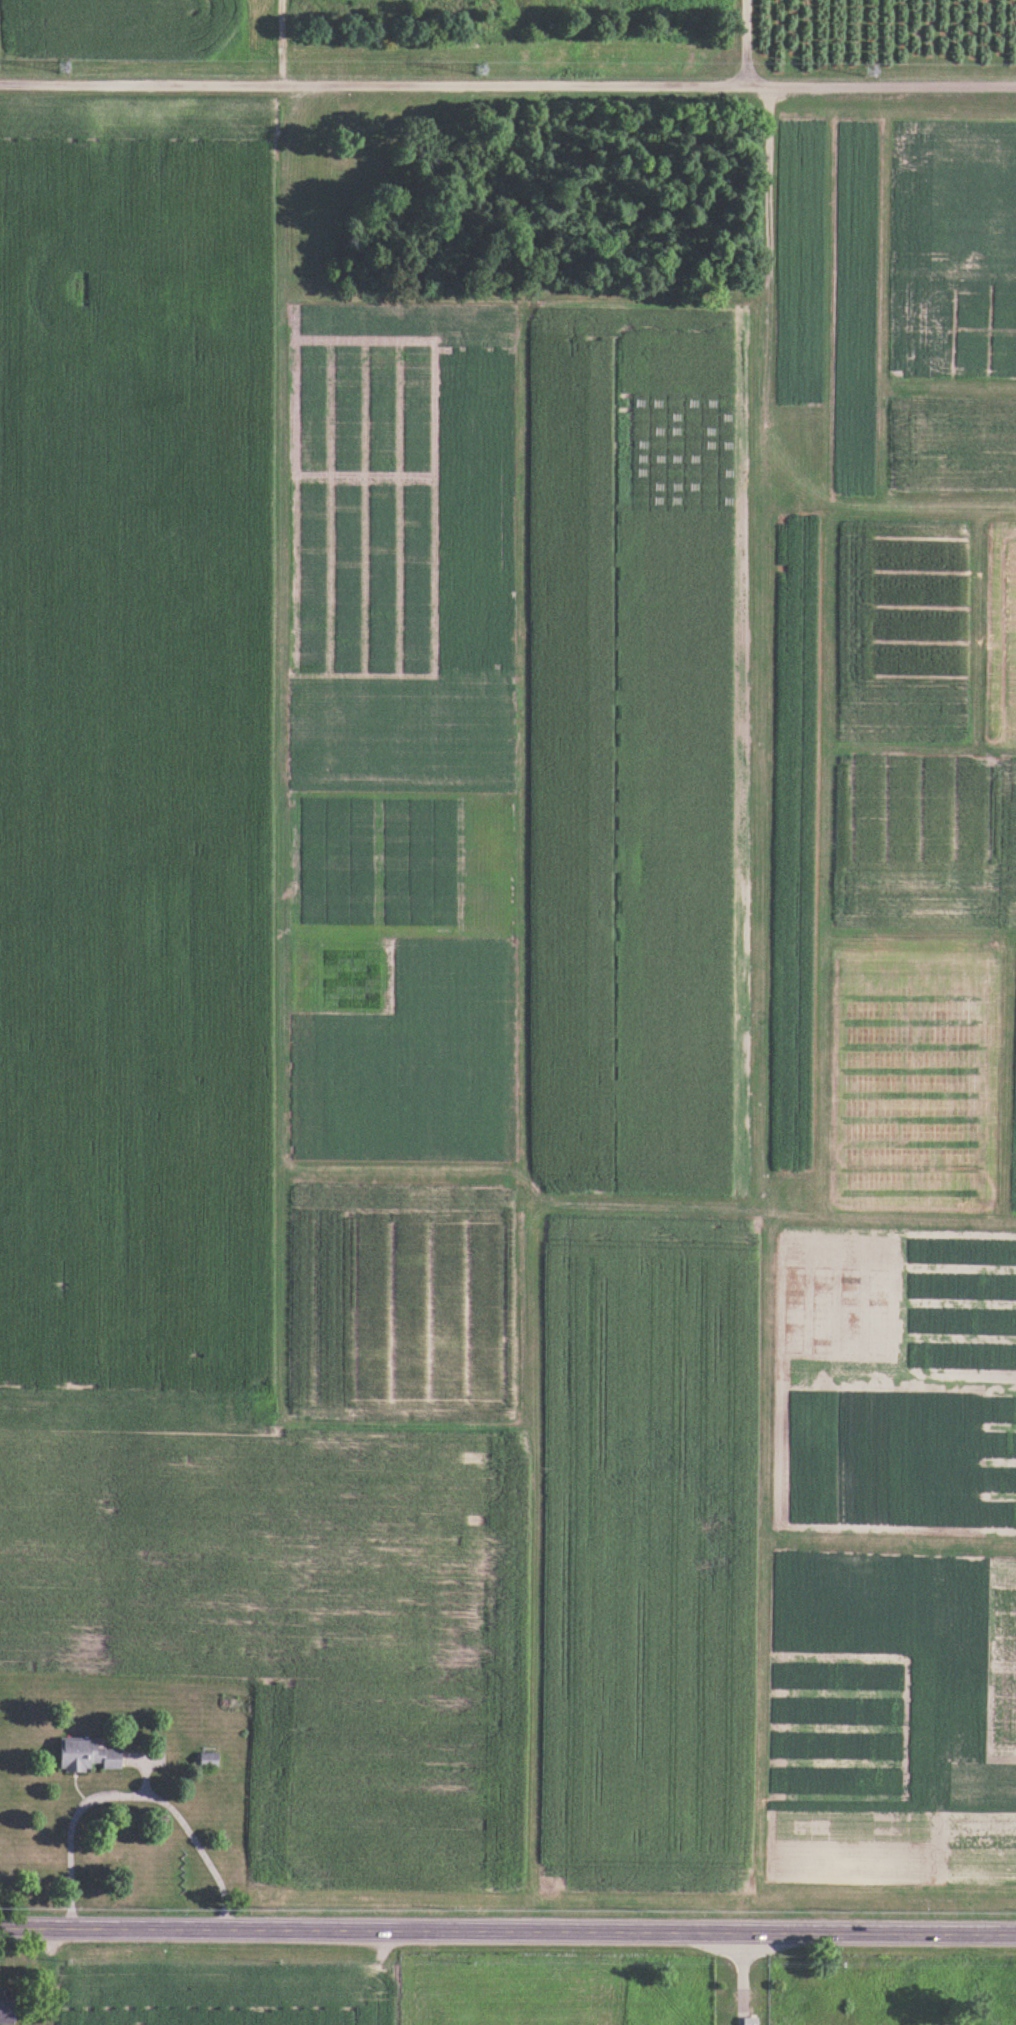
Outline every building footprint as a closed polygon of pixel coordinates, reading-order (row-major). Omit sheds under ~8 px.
[(59,1740),(94,1741),(94,1748),(121,1749),(120,1769),(101,1768),(101,1764),(89,1763),(89,1769),(59,1768),(59,1740)] [(198,1752),(216,1752),(216,1767),(198,1767),(198,1752)] [(13,2001),(12,2024),(0,2024),(0,2001),(13,2001)] [(756,2016),(742,2017),(742,2024),(757,2024),(756,2016)]
